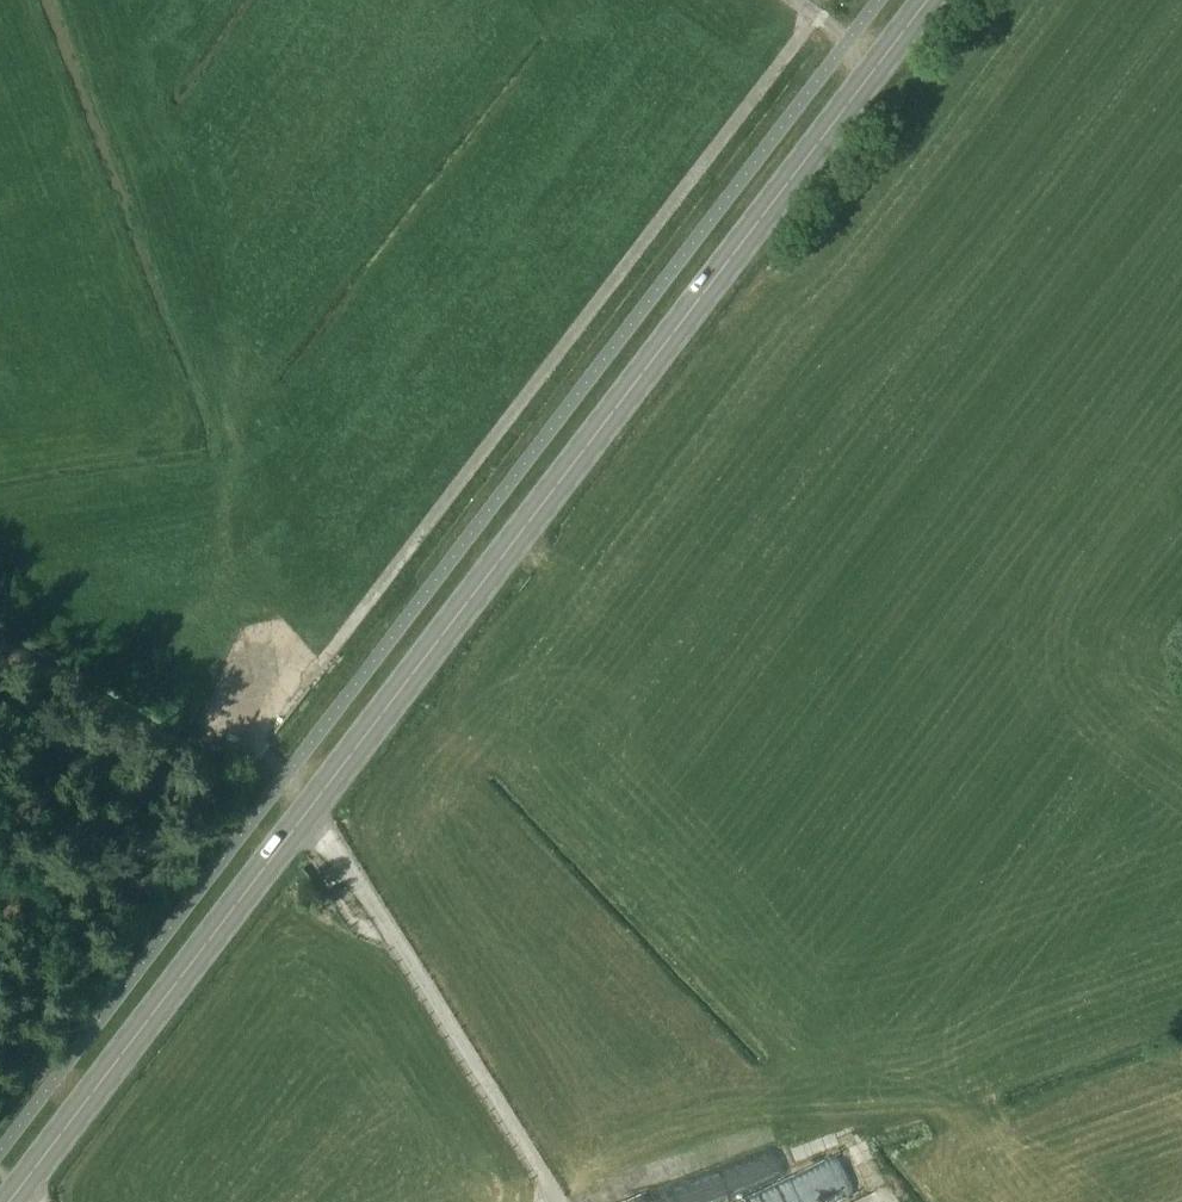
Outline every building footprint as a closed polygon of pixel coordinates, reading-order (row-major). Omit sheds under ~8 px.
[(850,1194),(836,1159),(723,1201),(830,1201),(850,1194)]
